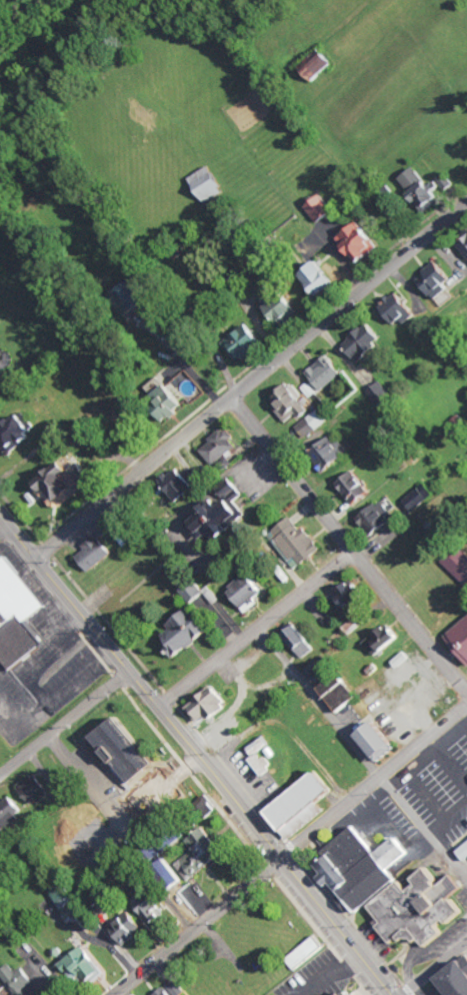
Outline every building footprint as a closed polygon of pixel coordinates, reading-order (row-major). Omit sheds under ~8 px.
[(335,61),(322,48),(303,68),(316,81),(335,61)] [(228,190),(212,166),(192,178),(208,203),(228,190)] [(335,213),(324,195),(307,206),(318,224),(335,213)] [(381,252),(367,222),(343,233),(358,263),(381,252)] [(339,279),(320,262),(304,279),(323,297),(339,279)] [(457,284),(444,262),(423,275),(436,297),(457,284)] [(269,306),(283,326),(302,312),(287,293),(269,306)] [(419,314),(404,293),(378,311),(386,322),(393,317),(400,327),(419,314)] [(386,337),(369,322),(347,347),(365,362),(386,337)] [(266,343),(251,324),(228,342),(242,361),(266,343)] [(308,373),(324,392),(345,374),(330,355),(308,373)] [(383,408),(397,397),(384,381),(371,392),(383,408)] [(188,404),(167,384),(153,399),(173,419),(188,404)] [(286,423),(309,410),(295,385),(272,398),(286,423)] [(313,435),(330,420),(320,409),(303,424),(313,435)] [(16,455),(39,430),(21,413),(0,435),(0,440),(16,455)] [(203,450),(216,466),(242,445),(229,429),(203,450)] [(339,434),(314,449),(327,472),(352,457),(339,434)] [(196,493),(185,468),(165,477),(176,502),(196,493)] [(340,484),(359,506),(376,492),(357,470),(340,484)] [(406,501),(416,514),(439,495),(429,482),(406,501)] [(216,498),(187,521),(202,540),(211,534),(219,544),(236,530),(233,526),(248,514),(237,500),(246,493),(239,484),(226,494),(231,500),(223,507),(216,498)] [(396,523),(390,515),(395,512),(386,500),(362,516),(376,537),(396,523)] [(324,551),(296,515),(273,533),(301,569),(324,551)] [(113,555),(99,536),(84,547),(87,551),(79,557),(90,572),(113,555)] [(464,550),(448,567),(466,584),(466,552),(464,550)] [(32,621),(49,608),(12,558),(0,567),(0,656),(12,673),(50,645),(32,621)] [(262,604),(258,599),(266,592),(251,573),(231,589),(251,613),(262,604)] [(192,605),(207,596),(198,581),(183,590),(192,605)] [(371,606),(362,582),(334,593),(344,617),(371,606)] [(161,638),(178,659),(215,630),(198,609),(161,638)] [(466,657),(466,622),(450,637),(466,657)] [(366,642),(379,658),(402,639),(389,623),(366,642)] [(318,649),(300,626),(287,636),(305,659),(318,649)] [(309,668),(315,676),(320,672),(327,680),(338,671),(326,655),(309,668)] [(360,699),(343,675),(325,688),(342,712),(360,699)] [(210,713),(215,720),(233,705),(218,685),(189,709),(199,721),(210,713)] [(100,736),(133,784),(159,766),(126,718),(100,736)] [(364,736),(383,761),(401,748),(382,722),(364,736)] [(274,745),(269,738),(252,748),(257,758),(253,760),(263,777),(275,770),(264,751),(274,745)] [(32,805),(50,793),(38,773),(20,784),(32,805)] [(287,830),(341,795),(327,774),(273,809),(287,830)] [(25,817),(17,798),(0,806),(0,823),(2,827),(25,817)] [(194,851),(177,862),(190,882),(228,857),(209,827),(188,841),(194,851)] [(381,855),(359,827),(318,859),(330,876),(326,879),(334,888),(337,885),(344,895),(340,898),(354,917),(402,880),(394,870),(414,854),(402,839),(381,855)] [(387,925),(384,927),(397,944),(405,938),(412,946),(424,937),(432,947),(449,935),(443,927),(451,921),(454,925),(466,915),(466,912),(455,897),(465,890),(455,877),(444,884),(434,871),(411,888),(406,882),(373,907),(387,925)] [(66,882),(52,893),(72,919),(78,915),(89,929),(97,924),(66,882)] [(154,926),(163,921),(158,913),(165,910),(155,892),(140,900),(154,926)] [(115,929),(130,945),(149,927),(134,911),(115,929)] [(329,950),(321,938),(288,958),(295,970),(329,950)] [(459,994),(466,994),(466,958),(444,977),(459,994)] [(27,967),(19,972),(14,965),(4,971),(18,994),(32,994),(28,989),(37,984),(27,967)] [(188,991),(178,979),(159,994),(184,994),(188,991)]
